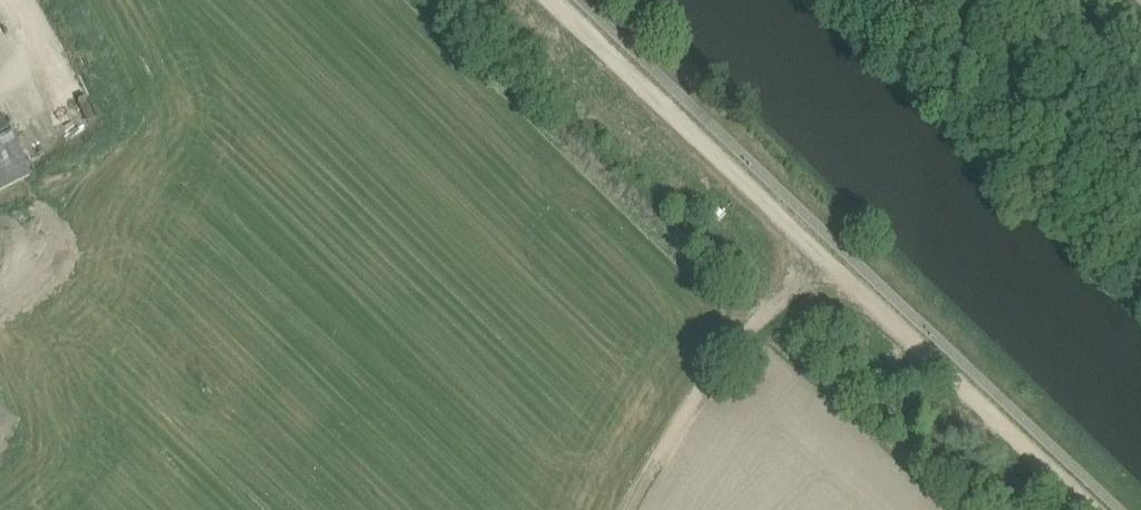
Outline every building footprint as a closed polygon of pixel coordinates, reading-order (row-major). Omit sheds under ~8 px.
[(32,173),(0,115),(0,191),(32,173)]
